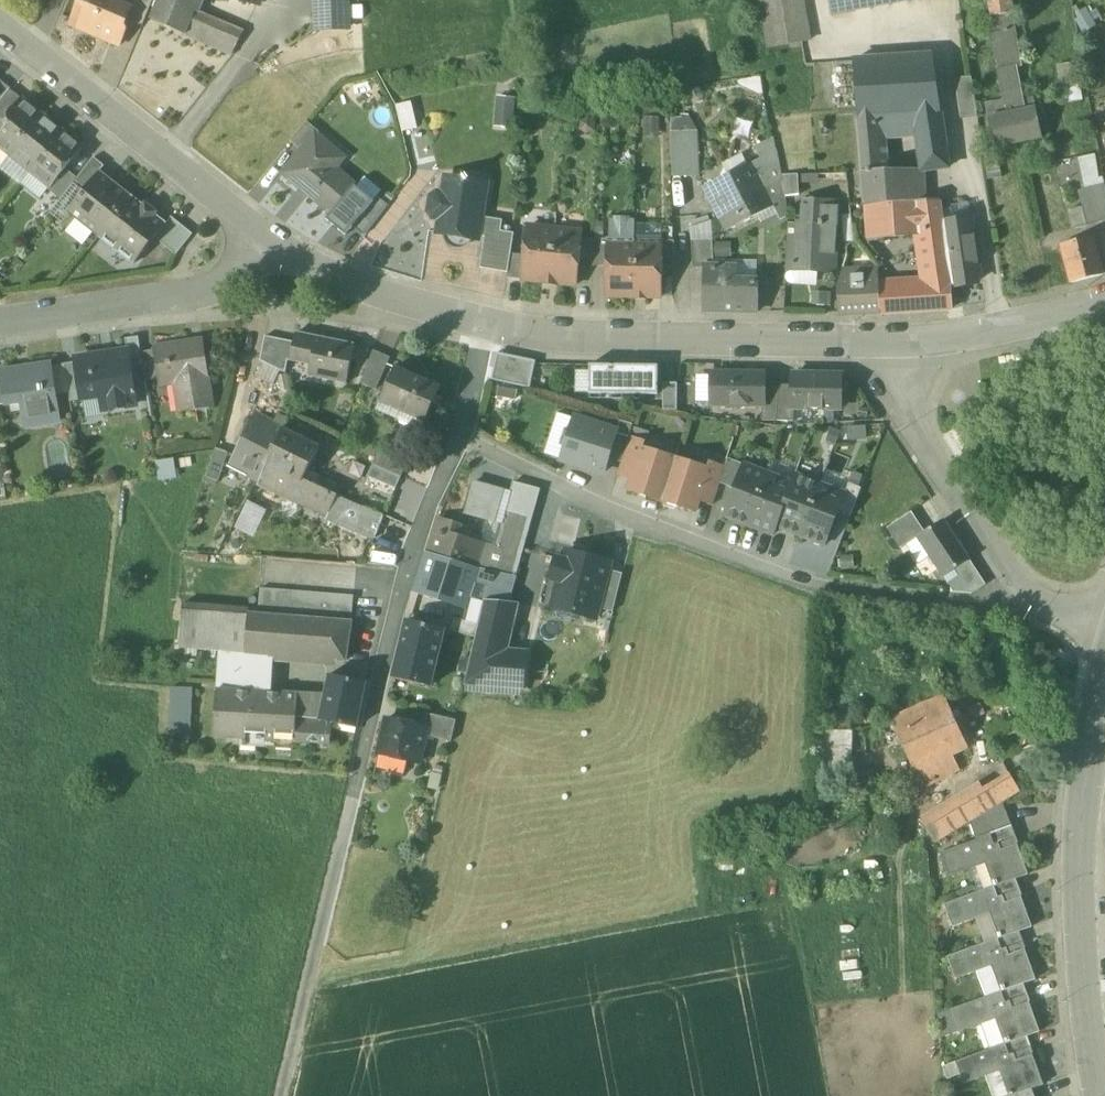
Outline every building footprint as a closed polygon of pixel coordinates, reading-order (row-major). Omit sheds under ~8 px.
[(119,47),(126,31),(124,27),(128,18),(132,9),(130,8),(110,0),(81,0),(71,22),(103,36),(102,40),(119,47)] [(144,24),(153,0),(134,0),(130,8),(132,9),(128,18),(144,24)] [(185,36),(195,13),(200,0),(159,0),(151,21),(185,36)] [(318,30),(348,29),(347,0),(317,0),(318,30)] [(769,48),(810,41),(802,0),(760,0),(769,48)] [(907,3),(907,0),(829,0),(832,16),(907,3)] [(994,149),(1042,139),(1034,100),(1023,101),(1017,68),(1022,67),(1010,0),(988,0),(1002,84),(1001,84),(1004,100),(1003,100),(1003,101),(986,105),(994,149)] [(243,34),(195,13),(185,36),(232,56),(243,34)] [(70,26),(102,40),(103,36),(71,22),(70,26)] [(933,57),(887,60),(892,117),(916,116),(917,136),(918,144),(945,141),(933,57)] [(853,62),(858,120),(877,118),(892,117),(887,60),(853,62)] [(1059,74),(1061,89),(1081,86),(1078,71),(1059,74)] [(738,81),(739,85),(759,97),(764,96),(761,78),(738,81)] [(10,91),(11,90),(0,82),(0,103),(10,91)] [(1081,86),(1061,89),(1064,104),(1083,101),(1081,86)] [(10,91),(0,103),(0,126),(21,100),(10,91)] [(516,98),(497,96),(494,128),(514,130),(516,98)] [(11,155),(42,116),(21,100),(0,126),(0,147),(11,155)] [(411,104),(396,108),(402,133),(417,130),(411,104)] [(978,118),(976,109),(958,112),(960,120),(978,118)] [(62,133),(42,116),(11,155),(31,172),(62,133)] [(877,118),(879,138),(917,136),(916,116),(892,117),(877,118)] [(660,139),(660,118),(644,118),(643,138),(660,139)] [(671,136),(695,136),(695,128),(690,118),(671,119),(671,136)] [(879,138),(877,118),(858,120),(861,155),(880,154),(879,138)] [(290,143),(302,153),(315,136),(316,137),(318,135),(320,133),(307,123),(290,143)] [(83,149),(62,133),(31,172),(51,187),(52,188),(67,170),(83,149)] [(347,159),(318,135),(316,137),(330,149),(322,159),(355,187),(357,185),(338,169),(347,159)] [(332,214),(332,215),(355,187),(322,159),(330,149),(316,137),(315,136),(302,153),(284,174),(332,214)] [(671,136),(673,176),(697,175),(695,136),(671,136)] [(761,161),(776,154),(773,139),(755,148),(761,161)] [(949,169),(945,141),(918,144),(920,170),(920,172),(949,169)] [(11,155),(0,147),(0,167),(1,167),(11,155)] [(781,182),(782,182),(783,181),(782,176),(782,175),(781,175),(777,154),(776,154),(761,161),(754,165),(765,188),(781,182)] [(864,206),(865,206),(922,202),(920,172),(920,170),(882,172),(880,154),(861,155),(862,173),(864,206)] [(984,156),(988,180),(1001,179),(997,154),(984,156)] [(1,167),(0,169),(0,171),(20,186),(31,172),(11,155),(1,167)] [(728,177),(748,167),(742,155),(722,165),(728,177)] [(1083,191),(1104,185),(1104,179),(1098,179),(1095,155),(1077,158),(1083,191)] [(94,158),(78,179),(74,184),(84,192),(96,178),(100,172),(100,173),(105,167),(94,158)] [(719,219),(720,220),(735,212),(733,208),(752,198),(750,195),(765,188),(754,165),(748,167),(728,177),(704,189),(720,219),(719,219)] [(61,200),(74,184),(78,179),(67,170),(52,188),(51,187),(49,190),(61,200)] [(31,172),(20,186),(40,202),(49,190),(51,187),(31,172)] [(782,182),(785,196),(785,195),(786,201),(799,196),(798,176),(782,176),(783,181),(782,182)] [(365,177),(356,188),(373,202),(378,197),(382,192),(365,177)] [(478,240),(478,237),(481,218),(486,185),(469,182),(468,180),(466,177),(463,179),(464,180),(463,181),(446,179),(445,196),(437,195),(431,199),(429,213),(433,219),(440,220),(438,234),(443,235),(473,239),(478,240)] [(72,212),(101,235),(131,197),(110,181),(105,187),(96,178),(84,192),(70,210),(72,212)] [(765,188),(774,207),(778,205),(777,198),(784,196),(781,182),(765,188)] [(74,184),(61,200),(49,215),(62,225),(72,212),(70,210),(84,192),(74,184)] [(1087,227),(1087,226),(1104,222),(1104,187),(1104,185),(1083,191),(1078,192),(1082,208),(1087,227)] [(356,188),(355,187),(332,215),(332,214),(326,221),(345,237),(353,228),(374,203),(373,202),(356,188)] [(774,207),(765,188),(750,195),(752,198),(733,208),(735,212),(720,220),(726,232),(757,216),(774,207)] [(788,217),(784,196),(777,198),(778,205),(774,207),(778,215),(780,221),(788,217)] [(144,207),(131,197),(101,235),(100,237),(135,264),(155,239),(166,225),(166,224),(155,216),(156,213),(146,205),(144,207)] [(378,197),(373,202),(374,203),(353,228),(364,237),(388,205),(378,197)] [(940,201),(922,202),(865,206),(867,239),(919,234),(919,235),(924,234),(924,227),(943,225),(943,223),(940,201)] [(951,207),(953,222),(971,219),(969,205),(951,207)] [(778,215),(774,207),(757,216),(761,224),(778,215)] [(818,272),(834,273),(837,227),(837,208),(802,207),(801,224),(796,223),(793,270),(795,270),(818,272)] [(1070,211),(1075,230),(1087,227),(1082,208),(1070,211)] [(852,215),(842,216),(843,243),(854,243),(852,215)] [(155,239),(176,255),(193,234),(171,217),(166,224),(166,225),(155,239)] [(502,221),(481,218),(478,237),(485,238),(486,230),(501,232),(502,221)] [(609,240),(609,244),(635,244),(635,226),(635,221),(634,220),(630,220),(630,218),(613,218),(613,220),(609,220),(609,240)] [(953,222),(943,223),(943,225),(952,287),(952,288),(975,284),(975,282),(972,282),(971,275),(979,274),(971,219),(953,222)] [(691,231),(692,242),(713,241),(712,223),(691,231)] [(925,280),(884,282),(886,313),(953,309),(951,287),(952,287),(943,225),(924,227),(924,234),(919,235),(925,280)] [(662,226),(635,226),(635,244),(661,245),(662,242),(662,226)] [(538,280),(549,281),(555,231),(528,228),(525,256),(522,280),(537,282),(538,280)] [(480,269),(508,274),(511,255),(514,234),(501,232),(486,230),(485,238),(480,269)] [(582,233),(555,231),(549,281),(561,282),(561,284),(576,286),(578,266),(581,238),(582,233)] [(473,239),(443,235),(443,240),(445,245),(448,248),(452,251),(456,252),(460,252),(466,250),(469,247),(472,243),(473,239)] [(578,266),(593,267),(594,239),(581,238),(578,266)] [(1062,245),(1072,284),(1102,276),(1092,238),(1062,245)] [(609,240),(594,239),(593,267),(607,267),(608,244),(609,244),(609,240)] [(692,242),(693,269),(705,269),(705,267),(714,267),(714,260),(713,259),(713,244),(713,241),(692,242)] [(661,268),(674,268),(674,242),(662,242),(661,245),(661,268)] [(730,243),(713,244),(713,259),(731,258),(730,243)] [(634,295),(635,244),(609,244),(608,244),(607,267),(607,297),(634,297),(634,295)] [(661,245),(635,244),(634,295),(646,295),(646,297),(661,298),(661,268),(661,245)] [(525,256),(511,255),(508,274),(507,279),(522,280),(525,256)] [(757,261),(714,260),(714,267),(736,268),(736,281),(757,282),(757,261)] [(705,313),(756,314),(757,282),(736,281),(736,268),(714,267),(705,267),(705,269),(705,313)] [(852,313),(852,315),(879,313),(880,313),(878,280),(877,280),(877,269),(862,269),(863,281),(839,282),(837,288),(839,314),(852,313)] [(843,270),(839,282),(863,281),(862,269),(843,270)] [(818,272),(795,270),(794,285),(816,287),(818,272)] [(975,282),(975,284),(981,284),(979,274),(971,275),(972,282),(975,282)] [(831,293),(812,292),(812,306),(831,306),(831,293)] [(309,377),(347,385),(355,345),(333,341),(333,343),(319,340),(319,338),(296,334),(294,343),(291,362),(311,366),(309,377)] [(130,366),(142,364),(141,353),(138,337),(125,339),(127,351),(128,351),(130,366)] [(280,372),(285,374),(288,362),(291,362),(294,343),(265,338),(260,362),(263,363),(280,372)] [(185,382),(190,412),(213,408),(208,379),(210,378),(204,341),(153,348),(154,351),(158,380),(159,386),(176,384),(185,382)] [(104,411),(136,406),(133,392),(134,392),(130,366),(128,351),(127,351),(77,359),(77,363),(83,400),(102,397),(104,411)] [(154,351),(141,353),(142,364),(145,382),(158,380),(154,351)] [(361,385),(376,391),(387,366),(390,359),(373,351),(361,385)] [(536,362),(497,354),(492,380),(530,389),(536,362)] [(65,365),(70,402),(83,400),(77,363),(65,365)] [(273,386),(280,372),(263,363),(256,378),(273,386)] [(21,403),(24,423),(59,417),(51,365),(1,372),(1,373),(6,405),(21,403)] [(658,396),(658,384),(653,384),(653,366),(590,366),(590,371),(589,393),(589,395),(658,396)] [(381,404),(425,423),(433,404),(436,397),(440,388),(396,369),(381,404)] [(589,393),(590,371),(576,371),(575,393),(589,393)] [(762,406),(764,406),(764,385),(764,375),(711,374),(711,376),(711,403),(711,405),(762,406)] [(711,403),(711,376),(697,375),(696,402),(711,403)] [(818,409),(840,410),(841,376),(792,375),(792,386),(792,409),(793,409),(818,409)] [(180,414),(190,412),(185,382),(176,384),(180,414)] [(677,384),(663,384),(663,412),(677,411),(677,384)] [(762,421),(776,422),(779,386),(764,385),(764,406),(762,406),(762,421)] [(792,386),(779,386),(776,422),(793,422),(793,409),(792,409),(792,386)] [(518,391),(499,387),(496,398),(516,402),(518,391)] [(442,400),(436,397),(433,404),(439,407),(442,400)] [(421,431),(425,423),(381,404),(377,412),(421,431)] [(817,423),(818,409),(793,409),(793,422),(817,423)] [(571,432),(575,419),(557,414),(544,455),(562,461),(566,447),(560,446),(565,430),(571,432)] [(255,479),(260,482),(267,465),(263,464),(265,459),(270,445),(274,444),(282,430),(257,417),(231,467),(255,479)] [(575,419),(571,432),(566,447),(562,461),(604,474),(608,459),(617,432),(575,419)] [(617,432),(608,459),(621,463),(633,426),(620,422),(617,432)] [(866,427),(847,428),(847,441),(866,440),(866,427)] [(270,445),(265,459),(272,462),(274,457),(307,472),(308,470),(319,448),(282,430),(274,444),(270,445)] [(560,446),(566,447),(571,432),(565,430),(560,446)] [(618,476),(631,480),(642,448),(643,448),(645,443),(630,438),(618,476)] [(628,492),(662,502),(675,458),(643,448),(642,448),(631,480),(628,492)] [(206,478),(218,482),(228,453),(216,449),(206,478)] [(373,465),(401,478),(408,463),(379,451),(373,465)] [(303,481),(307,472),(274,457),(272,462),(265,459),(263,464),(267,465),(260,482),(257,486),(304,507),(314,486),(303,481)] [(708,469),(675,458),(662,502),(695,513),(699,501),(709,469),(708,469)] [(728,459),(725,468),(720,484),(734,490),(743,465),(728,459)] [(792,484),(795,476),(798,469),(774,460),(768,475),(792,484)] [(713,505),(720,484),(725,468),(709,463),(708,469),(709,469),(699,501),(713,505)] [(723,516),(748,526),(768,475),(743,465),(734,490),(723,516)] [(368,478),(396,490),(401,478),(373,466),(368,478)] [(338,484),(308,470),(307,472),(303,481),(314,486),(333,495),(338,484)] [(845,494),(848,484),(850,480),(825,470),(820,485),(845,494)] [(792,484),(768,475),(748,526),(773,535),(776,527),(792,484)] [(795,476),(792,484),(776,527),(800,536),(820,485),(795,476)] [(497,490),(467,483),(460,513),(489,520),(497,490)] [(505,510),(533,518),(541,490),(513,483),(505,510)] [(838,513),(850,518),(861,489),(848,484),(845,494),(838,513)] [(845,494),(820,485),(800,536),(825,546),(838,513),(845,494)] [(333,495),(314,486),(304,507),(327,518),(328,516),(337,497),(337,496),(333,495)] [(343,524),(375,538),(384,517),(337,497),(328,516),(344,522),(343,524)] [(249,535),(259,528),(268,511),(248,501),(234,528),(249,535)] [(505,510),(495,548),(495,550),(503,553),(498,573),(516,578),(533,518),(505,510)] [(887,529),(900,549),(917,538),(925,533),(911,513),(887,529)] [(476,568),(478,569),(485,545),(457,537),(460,526),(438,521),(428,553),(476,568)] [(917,538),(943,578),(955,571),(969,561),(943,521),(925,533),(917,538)] [(489,571),(498,573),(503,553),(495,550),(495,548),(485,545),(478,569),(489,571)] [(552,608),(596,619),(598,609),(608,571),(610,563),(567,552),(564,561),(556,559),(550,580),(559,582),(552,608)] [(472,581),(476,568),(428,553),(415,592),(464,608),(468,596),(472,581)] [(974,569),(969,561),(955,571),(958,577),(962,575),(974,569)] [(472,581),(485,584),(489,571),(478,569),(476,568),(472,581)] [(953,593),(972,594),(985,586),(974,569),(962,575),(958,577),(947,584),(953,593)] [(488,585),(485,601),(509,603),(516,578),(498,573),(489,571),(485,584),(488,585)] [(598,609),(612,613),(622,574),(608,571),(598,609)] [(955,571),(943,578),(947,584),(958,577),(955,571)] [(485,584),(472,581),(468,596),(485,601),(488,585),(485,584)] [(258,616),(285,618),(287,592),(260,590),(258,616)] [(354,597),(287,592),(285,618),(351,623),(354,597)] [(476,638),(473,650),(508,653),(512,603),(509,603),(485,601),(479,626),(476,638)] [(520,603),(512,603),(508,653),(520,603)] [(183,606),(180,650),(220,651),(246,652),(249,615),(249,608),(183,606)] [(274,656),(346,662),(352,623),(351,623),(285,618),(258,616),(249,615),(246,652),(246,653),(274,656)] [(476,638),(479,626),(453,619),(451,632),(476,638)] [(410,683),(430,688),(444,630),(407,621),(395,672),(412,676),(410,683)] [(524,654),(508,653),(473,650),(464,686),(521,691),(524,654)] [(1068,661),(1061,650),(1052,656),(1060,667),(1068,661)] [(220,651),(217,691),(272,694),(274,656),(246,653),(246,652),(220,651)] [(333,723),(357,728),(366,685),(329,677),(325,697),(320,721),(333,723)] [(170,733),(191,734),(193,689),(172,688),(170,733)] [(299,696),(272,694),(217,691),(215,738),(275,741),(330,745),(332,728),(297,725),(299,696)] [(332,728),(333,723),(320,721),(325,697),(299,696),(297,725),(332,728)] [(933,721),(942,742),(961,734),(945,697),(891,722),(898,737),(933,721)] [(426,737),(451,743),(456,721),(427,714),(423,729),(427,729),(426,737)] [(819,732),(852,732),(852,715),(819,714),(819,732)] [(378,755),(379,755),(408,762),(419,764),(426,737),(427,729),(423,729),(387,720),(378,755)] [(898,737),(921,789),(959,771),(952,756),(968,749),(961,734),(942,742),(933,721),(898,737)] [(818,786),(851,787),(852,732),(819,732),(818,786)] [(404,775),(408,762),(379,755),(376,768),(404,775)] [(427,789),(440,792),(443,776),(431,773),(427,789)] [(983,791),(994,808),(1002,803),(1020,792),(1009,775),(983,791)] [(935,843),(969,823),(994,808),(983,791),(980,785),(921,820),(935,843)] [(976,839),(990,834),(1011,827),(1002,803),(994,808),(969,823),(976,839)] [(1016,839),(1011,827),(990,834),(994,847),(1015,840),(1016,839)] [(985,864),(993,887),(1015,880),(1028,875),(1015,840),(994,847),(990,834),(976,839),(976,842),(941,855),(949,877),(970,870),(985,864)] [(985,864),(970,870),(978,893),(993,887),(985,864)] [(993,887),(998,900),(1019,892),(1020,892),(1015,880),(993,887)] [(998,900),(993,887),(978,893),(944,905),(952,928),(975,919),(988,915),(997,940),(1019,932),(1031,927),(1019,892),(998,900)] [(988,915),(975,919),(984,945),(997,940),(988,915)] [(997,940),(1002,952),(1022,945),(1023,944),(1019,932),(997,940)] [(1002,952),(997,940),(984,945),(947,958),(956,980),(976,973),(992,967),(1001,992),(1023,984),(1035,980),(1022,945),(1002,952)] [(992,967),(976,973),(985,998),(1001,992),(992,967)] [(1001,992),(1005,1005),(1026,997),(1027,997),(1023,984),(1001,992)] [(1005,1005),(1001,992),(985,998),(951,1010),(959,1033),(981,1025),(996,1019),(1005,1045),(1027,1037),(1039,1032),(1026,997),(1005,1005)] [(959,1033),(951,1010),(938,1015),(940,1039),(959,1033)] [(996,1019),(981,1025),(990,1050),(1005,1045),(996,1019)] [(1005,1045),(1009,1057),(1030,1049),(1031,1049),(1027,1037),(1005,1045)] [(1005,1045),(990,1050),(955,1063),(963,1085),(985,1077),(1000,1072),(1008,1095),(1012,1095),(1030,1089),(1043,1085),(1030,1049),(1009,1057),(1005,1045)] [(985,1077),(992,1095),(1008,1095),(1000,1072),(985,1077)]
